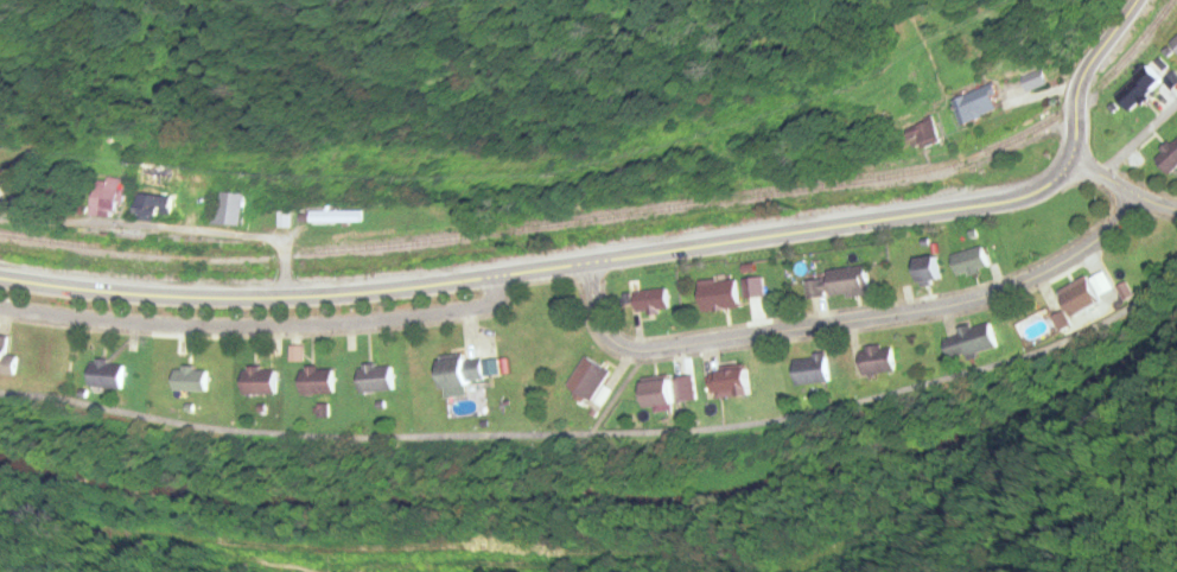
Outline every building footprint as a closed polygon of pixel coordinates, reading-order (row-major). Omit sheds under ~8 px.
[(93,178),(87,215),(109,219),(115,181),(93,178)] [(166,222),(168,198),(133,194),(131,218),(166,222)] [(432,360),(435,389),(481,385),(479,357),(432,360)] [(85,391),(120,391),(120,364),(85,364),(85,391)] [(354,367),(355,394),(389,393),(389,367),(354,367)] [(169,393),(204,393),(204,370),(169,370),(169,393)] [(273,397),(273,370),(237,370),(237,397),(273,397)] [(296,370),(296,395),(331,395),(331,370),(296,370)]
